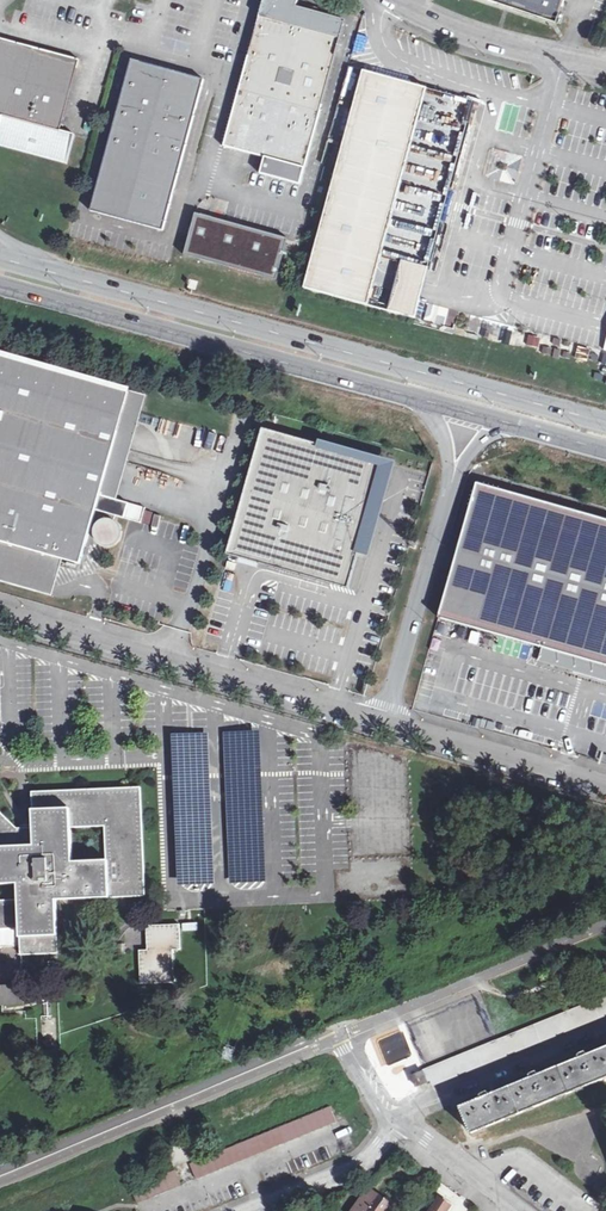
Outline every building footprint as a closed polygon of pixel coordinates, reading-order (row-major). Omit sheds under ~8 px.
[(258,20),(338,42),(343,27),(340,22),(296,8),(298,0),(263,0),(263,2),(258,20)] [(561,0),(488,0),(553,24),(558,9),(561,0)] [(329,79),(338,42),(258,20),(253,38),(248,57),(329,79)] [(65,166),(73,135),(58,131),(78,61),(39,50),(0,39),(0,148),(65,166)] [(305,168),(329,79),(248,57),(243,74),(223,147),(264,159),(260,175),(300,186),(305,168)] [(168,71),(130,60),(108,146),(90,211),(162,231),(203,80),(168,71)] [(426,89),(362,72),(313,250),(303,289),(366,306),(426,89)] [(494,150),(489,165),(508,171),(513,156),(494,150)] [(284,249),(287,240),(213,219),(194,214),(188,236),(183,256),(275,281),(284,249)] [(375,308),(414,318),(426,267),(398,260),(387,303),(377,300),(375,308)] [(479,328),(478,341),(502,342),(503,330),(479,328)] [(505,330),(503,342),(531,349),(534,336),(505,330)] [(0,354),(0,541),(63,559),(81,564),(83,554),(85,549),(100,495),(130,391),(0,354)] [(147,395),(130,391),(100,495),(117,500),(142,413),(147,395)] [(385,461),(264,427),(228,551),(349,586),(371,510),(385,461)] [(474,490),(438,619),(542,648),(565,654),(605,666),(605,526),(474,490)] [(146,508),(129,503),(124,518),(141,523),(143,518),(146,508)] [(115,516),(108,514),(106,519),(104,519),(103,520),(101,521),(99,522),(97,524),(95,527),(95,529),(94,531),(94,533),(94,535),(95,537),(96,540),(98,542),(100,544),(101,544),(104,546),(109,546),(114,545),(117,543),(119,541),(120,537),(121,533),(121,530),(120,526),(118,523),(115,521),(114,520),(115,516)] [(0,541),(0,581),(52,596),(56,583),(63,559),(0,541)] [(542,648),(538,662),(605,681),(605,666),(565,654),(542,648)] [(261,729),(224,731),(230,881),(267,880),(261,729)] [(208,732),(172,733),(178,884),(215,882),(208,732)] [(6,944),(6,928),(22,927),(24,952),(59,951),(57,898),(144,892),(140,787),(32,792),(33,827),(19,827),(1,811),(0,812),(0,944),(6,944)] [(138,948),(139,981),(173,980),(172,948),(181,947),(180,921),(146,923),(147,947),(138,948)] [(198,930),(197,922),(182,923),(183,931),(198,930)] [(126,948),(146,947),(144,923),(124,924),(126,948)] [(26,1003),(25,983),(0,984),(0,1005),(26,1003)] [(425,1067),(425,1068),(430,1079),(433,1084),(605,1015),(605,994),(425,1067)] [(469,1132),(605,1077),(605,1047),(586,1055),(584,1049),(577,1052),(577,1054),(573,1056),(575,1060),(538,1075),(535,1069),(528,1072),(529,1074),(524,1076),(526,1080),(488,1095),(486,1089),(478,1092),(479,1094),(474,1096),(476,1101),(459,1107),(469,1132)] [(422,1070),(426,1081),(430,1079),(425,1068),(422,1070)] [(415,1086),(426,1081),(422,1070),(410,1074),(415,1086)] [(330,1107),(190,1165),(197,1179),(336,1121),(330,1107)] [(172,1164),(190,1161),(187,1141),(169,1144),(172,1164)] [(137,1204),(182,1186),(175,1171),(132,1189),(137,1204)] [(388,1205),(367,1191),(352,1210),(384,1210),(388,1205)] [(452,1205),(441,1199),(433,1210),(448,1210),(452,1205)]
